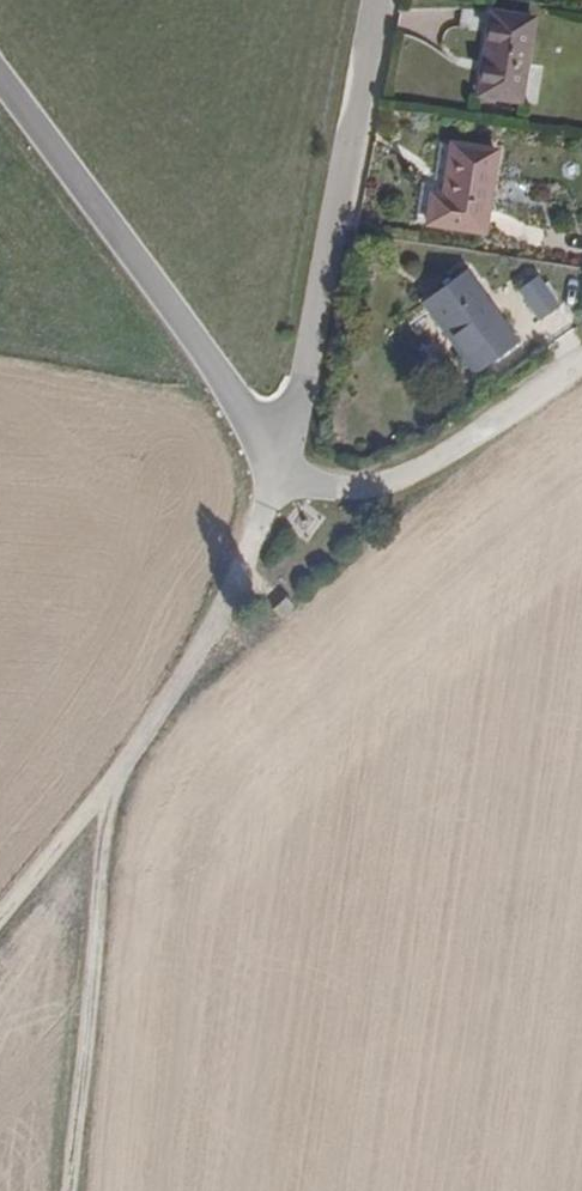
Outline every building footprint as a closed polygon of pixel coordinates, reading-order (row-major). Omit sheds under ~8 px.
[(519,115),(533,31),(491,21),(478,109),(519,115)] [(482,239),(494,162),(448,154),(440,204),(428,203),(425,230),(482,239)] [(559,305),(538,273),(520,284),(541,317),(559,305)] [(514,352),(460,278),(415,311),(469,385),(514,352)] [(288,624),(300,613),(290,601),(278,612),(288,624)]
